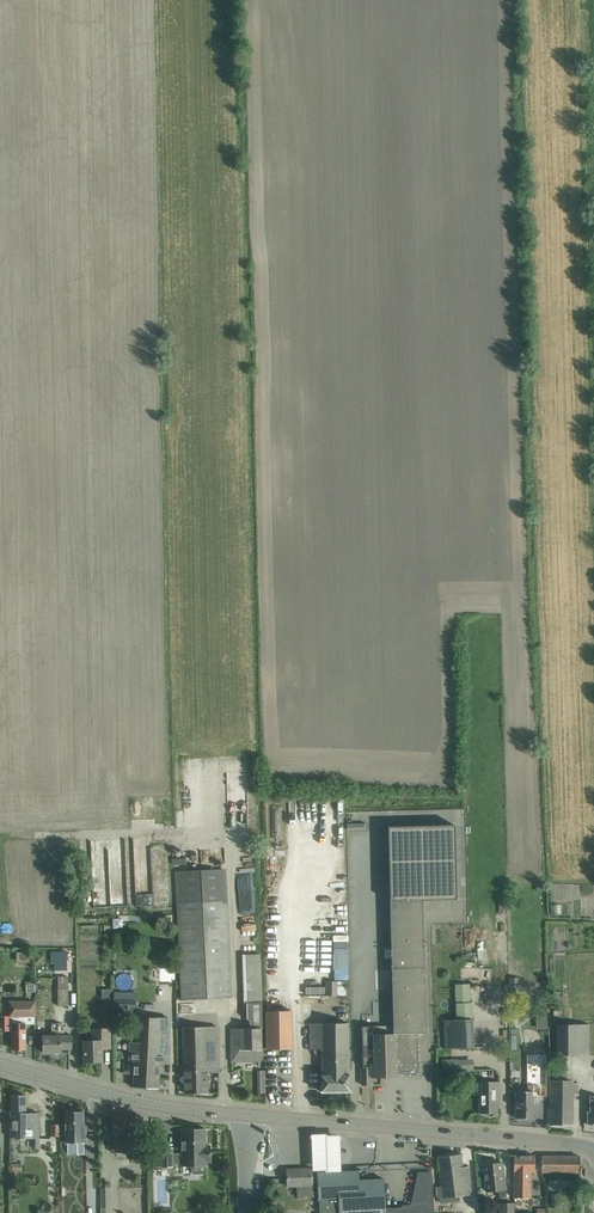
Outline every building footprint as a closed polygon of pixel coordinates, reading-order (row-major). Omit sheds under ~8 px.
[(426,1021),(425,967),(423,900),(456,899),(454,825),(388,827),(392,968),(394,1028),(394,1034),(397,1034),(398,1073),(419,1073),(418,1033),(427,1033),(426,1021)] [(93,906),(127,905),(127,883),(108,883),(108,867),(95,867),(95,879),(106,879),(106,888),(93,888),(93,906)] [(231,997),(225,869),(176,872),(182,999),(231,997)] [(347,979),(348,941),(333,941),(332,979),(347,979)] [(247,1028),(261,1027),(258,957),(244,957),(247,1028)] [(344,996),(345,981),(328,981),(328,996),(344,996)] [(469,984),(455,984),(457,1020),(444,1020),(445,1049),(474,1048),(471,1002),(470,1002),(469,984)] [(102,1003),(114,1003),(113,992),(113,988),(101,988),(102,1003)] [(69,1006),(68,989),(57,990),(58,1006),(69,1006)] [(137,993),(113,992),(114,1003),(114,1004),(127,1005),(136,1005),(137,993)] [(546,998),(537,999),(538,1014),(547,1014),(546,998)] [(12,1015),(12,1038),(12,1050),(26,1049),(25,1015),(34,1015),(34,1001),(24,1001),(24,1004),(9,1004),(9,1015),(12,1015)] [(266,1011),(267,1037),(267,1049),(292,1048),(291,1010),(266,1011)] [(564,1010),(553,1011),(554,1024),(565,1023),(564,1010)] [(144,1075),(144,1088),(158,1089),(160,1061),(168,1062),(169,1050),(170,1018),(136,1017),(135,1042),(152,1043),(151,1053),(147,1053),(146,1075),(144,1075)] [(43,1034),(43,1041),(43,1053),(61,1052),(61,1049),(71,1048),(71,1036),(71,1034),(64,1034),(64,1029),(61,1029),(60,1023),(52,1022),(52,1034),(43,1034)] [(310,1023),(311,1050),(314,1050),(314,1053),(322,1053),(322,1075),(321,1075),(321,1092),(350,1091),(350,1074),(349,1075),(348,1023),(310,1023)] [(557,1055),(589,1055),(589,1024),(557,1024),(557,1055)] [(397,1034),(394,1034),(394,1028),(375,1028),(374,1026),(362,1026),(363,1067),(361,1067),(362,1085),(371,1084),(371,1077),(396,1076),(395,1074),(398,1073),(397,1034)] [(183,1028),(185,1093),(208,1093),(207,1072),(219,1072),(218,1027),(183,1028)] [(261,1027),(247,1028),(231,1028),(231,1062),(262,1061),(262,1049),(261,1027)] [(83,1041),(84,1050),(84,1062),(102,1061),(102,1048),(110,1048),(110,1036),(109,1029),(93,1029),(93,1041),(83,1041)] [(152,1043),(135,1042),(130,1042),(129,1060),(134,1060),(133,1087),(144,1088),(144,1075),(146,1075),(147,1053),(151,1053),(152,1043)] [(442,1060),(443,1071),(459,1070),(458,1059),(442,1060)] [(526,1091),(515,1091),(515,1118),(533,1118),(533,1097),(547,1097),(547,1064),(526,1064),(526,1091)] [(265,1070),(257,1071),(258,1093),(266,1093),(265,1070)] [(479,1095),(479,1102),(479,1113),(489,1113),(489,1116),(497,1116),(497,1104),(500,1104),(499,1080),(480,1081),(481,1095),(479,1095)] [(550,1113),(550,1125),(573,1125),(573,1094),(578,1094),(578,1083),(565,1083),(565,1080),(551,1080),(550,1113)] [(11,1095),(11,1107),(11,1138),(32,1138),(39,1138),(39,1113),(26,1113),(26,1095),(11,1095)] [(83,1129),(83,1126),(83,1111),(75,1111),(75,1109),(67,1110),(67,1111),(65,1111),(66,1143),(86,1142),(86,1129),(83,1129)] [(112,1145),(124,1146),(123,1158),(139,1160),(143,1117),(114,1115),(113,1126),(112,1130),(114,1130),(112,1145)] [(51,1136),(61,1136),(61,1124),(51,1124),(51,1136)] [(182,1153),(172,1153),(172,1148),(154,1148),(155,1167),(173,1166),(173,1164),(182,1164),(182,1166),(206,1166),(206,1162),(211,1162),(210,1145),(206,1145),(206,1128),(181,1129),(182,1153)] [(326,1133),(311,1134),(313,1170),(326,1170),(326,1171),(334,1171),(341,1171),(340,1134),(326,1135),(326,1133)] [(86,1142),(66,1143),(66,1212),(87,1212),(86,1142)] [(472,1195),(470,1178),(468,1166),(463,1167),(461,1154),(438,1157),(439,1168),(441,1186),(437,1186),(438,1198),(472,1195)] [(534,1172),(534,1168),(535,1156),(514,1155),(514,1167),(514,1198),(530,1198),(530,1172),(534,1172)] [(542,1172),(579,1173),(579,1156),(542,1156),(542,1172)] [(503,1178),(503,1174),(502,1162),(483,1164),(484,1176),(486,1191),(498,1190),(499,1197),(506,1197),(506,1189),(505,1178),(503,1178)] [(287,1169),(287,1186),(297,1186),(297,1197),(319,1196),(320,1212),(339,1212),(340,1212),(434,1212),(433,1185),(432,1173),(419,1174),(412,1206),(407,1207),(385,1208),(383,1179),(359,1180),(358,1171),(362,1171),(362,1170),(341,1171),(334,1171),(326,1171),(318,1172),(318,1173),(312,1173),(312,1168),(287,1169)] [(551,1192),(551,1207),(558,1208),(558,1205),(564,1205),(564,1192),(551,1192)] [(499,1203),(500,1212),(514,1212),(514,1203),(499,1203)]
